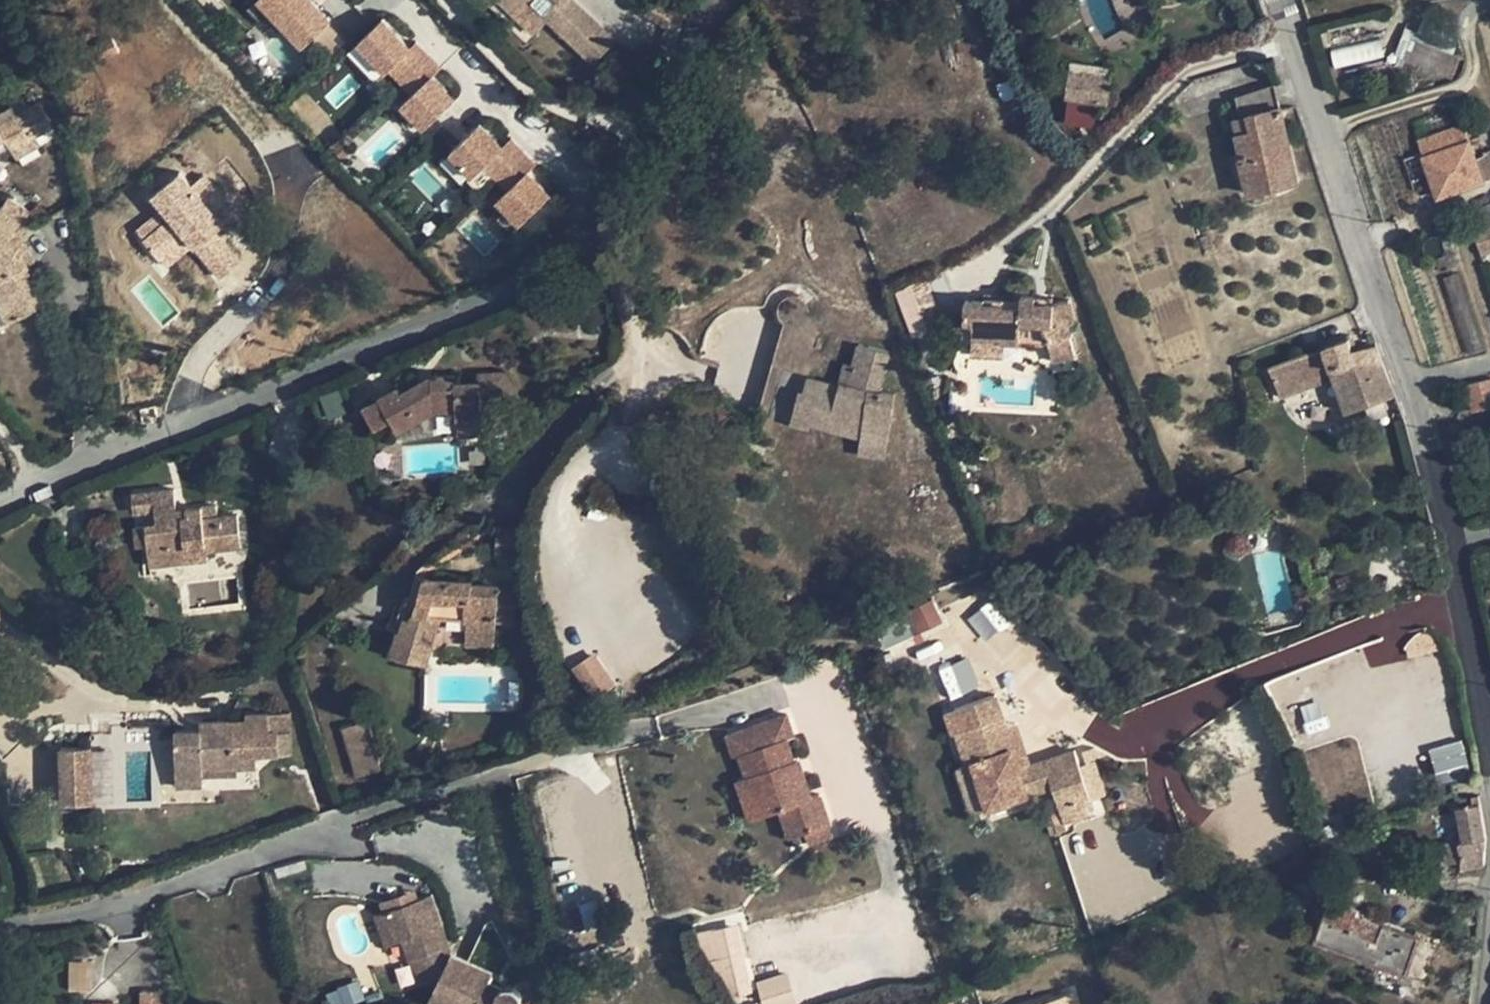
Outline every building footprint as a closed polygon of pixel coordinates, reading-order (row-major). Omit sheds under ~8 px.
[(259,0),(257,0),(248,8),(259,20),(269,11),(259,0)] [(302,44),(326,21),(306,0),(259,0),(302,44)] [(594,62),(616,40),(574,0),(516,0),(515,1),(507,10),(526,28),(529,24),(536,31),(548,19),(578,48),(594,62)] [(359,42),(370,54),(385,70),(388,67),(411,92),(400,103),(422,126),(452,98),(430,75),(438,67),(414,42),(409,47),(383,19),(359,42)] [(1381,41),(1329,49),(1331,67),(1384,59),(1381,41)] [(370,54),(359,42),(349,51),(360,63),(370,54)] [(1039,59),(1035,46),(1025,49),(1029,62),(1039,59)] [(594,62),(578,48),(567,59),(583,73),(594,62)] [(1112,67),(1071,60),(1069,72),(1111,78),(1112,67)] [(1111,78),(1069,72),(1065,96),(1107,103),(1111,78)] [(1275,186),(1296,181),(1279,105),(1274,82),(1235,95),(1240,115),(1247,113),(1251,129),(1237,133),(1242,155),(1240,156),(1249,192),(1266,189),(1275,186)] [(9,138),(19,156),(41,144),(36,134),(52,125),(39,100),(16,113),(14,109),(0,117),(0,143),(9,138)] [(422,126),(411,113),(400,123),(412,136),(422,126)] [(1251,129),(1247,113),(1240,115),(1233,117),(1237,133),(1251,129)] [(1464,123),(1419,138),(1425,156),(1439,196),(1484,180),(1476,156),(1470,141),(1464,123)] [(450,151),(460,162),(471,173),(482,163),(506,188),(495,198),(517,221),(546,193),(525,171),(533,164),(509,138),(500,147),(478,124),(450,151)] [(460,162),(450,151),(439,160),(450,172),(460,162)] [(1476,156),(1484,180),(1489,178),(1489,151),(1476,156)] [(193,243),(221,277),(239,262),(214,232),(224,225),(214,213),(226,203),(203,177),(192,186),(180,172),(153,194),(165,209),(173,218),(148,238),(145,240),(160,259),(187,236),(193,243)] [(1275,186),(1266,189),(1268,195),(1277,193),(1275,186)] [(14,188),(2,207),(30,225),(37,216),(38,217),(48,214),(40,205),(14,188)] [(1,280),(20,318),(46,305),(20,254),(28,250),(25,243),(23,242),(32,226),(30,225),(2,207),(1,207),(0,209),(0,281),(1,280)] [(165,209),(141,228),(148,238),(173,218),(165,209)] [(517,221),(506,209),(495,219),(506,231),(517,221)] [(1475,228),(1483,252),(1489,250),(1489,223),(1475,228)] [(187,236),(160,259),(166,266),(193,243),(187,236)] [(1450,237),(1443,239),(1444,240),(1445,242),(1446,244),(1447,247),(1446,249),(1453,247),(1450,237)] [(1459,272),(1443,277),(1468,352),(1483,347),(1459,272)] [(925,279),(897,292),(913,334),(942,323),(925,279)] [(7,325),(20,318),(1,280),(0,281),(0,311),(7,325)] [(983,302),(964,301),(963,320),(973,320),(972,335),(1001,337),(1000,340),(1003,340),(1022,342),(1035,342),(1034,336),(1034,328),(1045,328),(1047,337),(1053,359),(1075,354),(1067,322),(1074,320),(1069,300),(1056,303),(1034,302),(1034,296),(1021,295),(1020,308),(1003,306),(1003,300),(983,299),(983,302)] [(889,352),(858,343),(853,364),(848,384),(840,382),(839,382),(838,385),(808,377),(821,333),(804,300),(803,300),(801,298),(798,297),(795,296),(792,296),(788,296),(785,297),(781,300),(779,301),(777,305),(776,309),(777,314),(778,318),(780,321),(783,323),(757,413),(790,421),(809,426),(810,422),(826,426),(826,427),(828,428),(831,415),(863,423),(860,436),(860,442),(887,447),(895,393),(878,391),(889,352)] [(1045,328),(1034,328),(1034,336),(1047,337),(1045,328)] [(1001,337),(972,335),(971,351),(1002,353),(1003,340),(1000,340),(1001,337)] [(1324,346),(1271,366),(1282,396),(1307,388),(1304,381),(1333,370),(1336,378),(1348,413),(1397,394),(1388,374),(1383,362),(1377,344),(1353,349),(1351,337),(1324,346)] [(845,363),(840,382),(848,384),(853,364),(845,363)] [(1333,370),(1304,381),(1307,388),(1336,378),(1333,370)] [(378,397),(363,405),(375,427),(391,420),(397,429),(417,418),(411,407),(433,396),(433,410),(455,409),(455,421),(456,421),(481,420),(480,393),(490,392),(500,411),(519,400),(503,372),(477,373),(478,381),(455,382),(455,374),(431,375),(432,382),(418,391),(414,384),(400,392),(397,386),(378,397)] [(431,375),(414,384),(418,391),(432,382),(431,375)] [(1467,384),(1474,410),(1489,406),(1489,378),(1467,384)] [(433,396),(411,407),(417,418),(433,410),(433,396)] [(76,407),(66,410),(71,426),(82,421),(76,407)] [(831,415),(828,428),(860,436),(863,423),(831,415)] [(481,420),(456,421),(457,436),(482,435),(481,420)] [(887,447),(860,442),(858,453),(886,457),(887,447)] [(407,448),(394,448),(395,479),(408,478),(408,473),(407,448)] [(173,488),(132,493),(134,513),(154,511),(156,524),(145,525),(147,542),(148,556),(206,549),(240,545),(237,514),(217,516),(216,504),(201,506),(185,508),(176,509),(173,488)] [(1154,515),(1140,518),(1143,526),(1156,523),(1154,515)] [(145,525),(133,526),(135,543),(147,542),(145,525)] [(307,535),(296,536),(297,551),(308,550),(307,535)] [(206,549),(148,556),(149,564),(207,559),(206,549)] [(207,559),(149,564),(151,581),(208,574),(207,559)] [(498,586),(472,584),(472,581),(422,577),(417,596),(411,619),(404,618),(400,631),(398,630),(391,653),(425,664),(432,644),(420,636),(423,625),(436,629),(439,617),(450,618),(450,610),(468,611),(467,620),(466,629),(495,631),(498,586)] [(410,597),(417,596),(422,577),(415,577),(410,597)] [(411,619),(417,596),(410,597),(404,598),(401,608),(398,616),(404,618),(411,619)] [(931,599),(873,627),(884,649),(942,621),(931,599)] [(981,639),(1006,626),(993,602),(968,616),(981,639)] [(398,630),(400,631),(404,618),(398,616),(401,608),(394,606),(388,627),(398,630)] [(468,611),(450,610),(450,618),(467,620),(468,611)] [(423,625),(420,636),(432,644),(436,629),(423,625)] [(495,631),(466,629),(465,644),(493,646),(495,631)] [(570,669),(593,701),(615,685),(592,653),(570,669)] [(937,669),(949,700),(979,688),(966,657),(937,669)] [(437,703),(437,675),(424,674),(423,702),(437,703)] [(996,694),(955,708),(962,728),(956,730),(956,731),(966,763),(967,765),(972,763),(987,807),(1036,790),(1028,765),(1019,769),(1012,747),(1008,748),(1002,729),(1006,727),(1006,726),(996,694)] [(945,711),(953,732),(956,731),(956,730),(962,728),(955,708),(945,711)] [(247,718),(201,720),(201,728),(175,729),(177,787),(203,787),(203,776),(203,769),(235,768),(257,767),(256,757),(279,756),(279,754),(278,732),(278,729),(268,730),(268,712),(247,713),(247,718)] [(786,714),(733,732),(740,753),(748,775),(748,777),(752,775),(765,814),(781,809),(790,836),(804,831),(808,842),(828,835),(825,824),(829,823),(819,794),(811,797),(801,799),(789,763),(794,761),(794,760),(786,738),(794,736),(786,714)] [(381,769),(366,721),(342,728),(357,776),(381,769)] [(1023,744),(1016,723),(1006,726),(1006,727),(1002,729),(1008,748),(1012,747),(1023,744)] [(293,754),(292,731),(278,732),(279,754),(293,754)] [(733,732),(727,734),(735,755),(740,753),(733,732)] [(1462,741),(1428,747),(1433,773),(1467,766),(1462,741)] [(1023,744),(1012,747),(1019,769),(1028,765),(1029,765),(1023,744)] [(1075,750),(1044,760),(1052,785),(1060,810),(1065,808),(1068,819),(1088,812),(1085,802),(1091,800),(1075,750)] [(811,797),(798,758),(794,760),(794,761),(789,763),(801,799),(811,797)] [(1029,765),(1028,765),(1036,790),(1052,785),(1044,760),(1029,765)] [(987,807),(972,763),(967,765),(966,763),(958,766),(972,812),(987,807)] [(748,775),(737,779),(751,819),(765,814),(752,775),(748,777),(748,775)] [(60,805),(72,798),(66,786),(53,793),(60,805)] [(1474,804),(1458,807),(1464,842),(1459,842),(1444,842),(1446,863),(1461,862),(1462,869),(1485,865),(1487,838),(1481,803),(1480,795),(1473,795),(1474,804)] [(72,798),(60,805),(67,818),(79,811),(72,798)] [(1060,810),(1064,820),(1068,819),(1065,808),(1060,810)] [(829,823),(825,824),(828,835),(833,833),(829,823)] [(1314,830),(1306,834),(1309,842),(1317,838),(1314,830)] [(431,894),(383,911),(393,941),(402,938),(409,959),(413,958),(433,989),(451,953),(447,946),(448,946),(431,894)] [(1316,894),(1295,897),(1297,906),(1316,904),(1316,894)] [(1330,901),(1316,941),(1407,973),(1419,938),(1424,940),(1425,935),(1416,932),(1415,936),(1401,931),(1399,935),(1390,932),(1392,928),(1357,915),(1359,910),(1330,901)] [(393,941),(383,911),(374,913),(385,945),(393,941)] [(738,922),(697,933),(711,957),(744,949),(738,922)] [(71,936),(71,954),(68,954),(68,974),(62,974),(61,1000),(67,1001),(67,1003),(99,1003),(99,975),(103,975),(104,937),(71,936)] [(521,1002),(522,1000),(521,998),(521,995),(520,992),(518,990),(516,988),(513,987),(510,986),(508,986),(505,986),(502,987),(499,989),(488,982),(492,973),(451,953),(433,989),(431,994),(452,1003),(522,1003),(521,1002)] [(409,959),(431,994),(433,989),(413,958),(409,959)] [(792,974),(753,983),(758,1003),(800,1003),(792,974)] [(162,991),(142,990),(142,1003),(162,1003),(162,991)] [(1036,1003),(1074,1003),(1070,993),(1036,1003)] [(428,1000),(436,1003),(452,1003),(431,994),(428,1000)]
